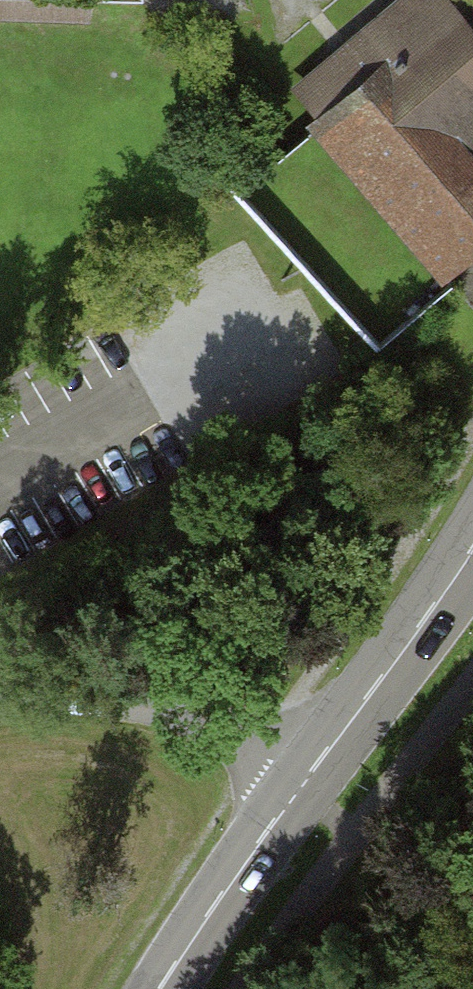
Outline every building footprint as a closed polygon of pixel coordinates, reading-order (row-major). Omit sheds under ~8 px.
[(436,0),(404,0),(292,96),(320,128),(453,282),(472,265),(472,43),(436,0)] [(270,168),(248,194),(272,215),(294,190),(270,168)] [(375,341),(403,321),(366,269),(338,289),(375,341)]
